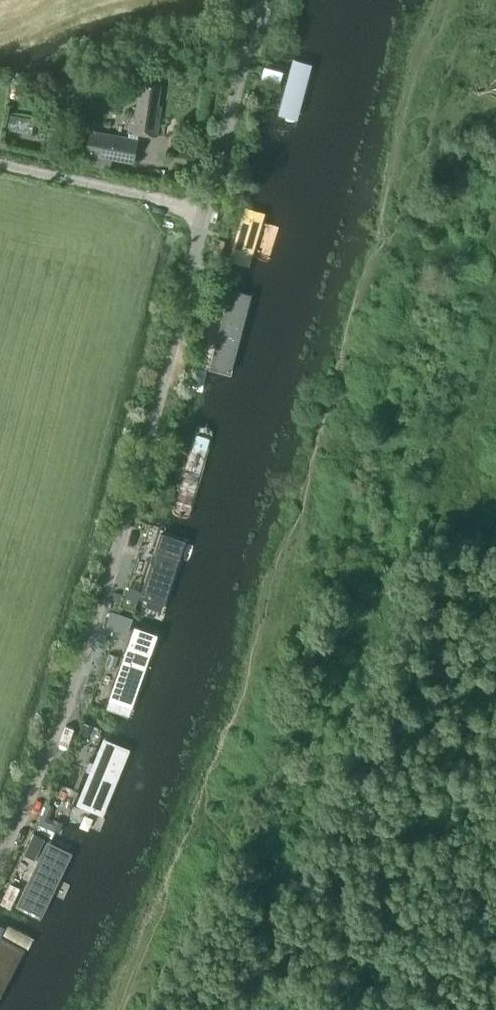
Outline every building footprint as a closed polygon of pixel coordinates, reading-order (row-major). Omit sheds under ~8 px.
[(315,65),(294,59),(276,123),(297,129),(315,65)] [(200,73),(191,72),(189,81),(198,83),(200,73)] [(156,136),(160,105),(156,104),(159,85),(139,82),(136,106),(132,106),(128,132),(156,136)] [(39,133),(43,117),(17,110),(12,126),(39,133)] [(139,138),(90,129),(85,155),(134,163),(139,138)] [(266,210),(246,204),(230,260),(250,266),(266,210)] [(251,275),(236,271),(215,349),(230,353),(251,275)] [(213,272),(207,292),(227,297),(232,276),(213,272)] [(190,519),(218,425),(199,420),(171,514),(190,519)] [(157,491),(169,495),(174,481),(161,478),(157,491)] [(162,530),(138,602),(165,611),(189,539),(162,530)] [(140,590),(127,586),(121,605),(135,609),(140,590)] [(133,618),(120,614),(115,628),(128,633),(133,618)] [(125,703),(154,630),(139,624),(110,697),(125,703)] [(89,828),(129,730),(111,722),(72,821),(89,828)] [(34,833),(24,855),(35,860),(45,839),(34,833)] [(17,904),(43,917),(74,853),(47,840),(17,904)] [(32,929),(13,919),(0,943),(0,988),(32,929)]
